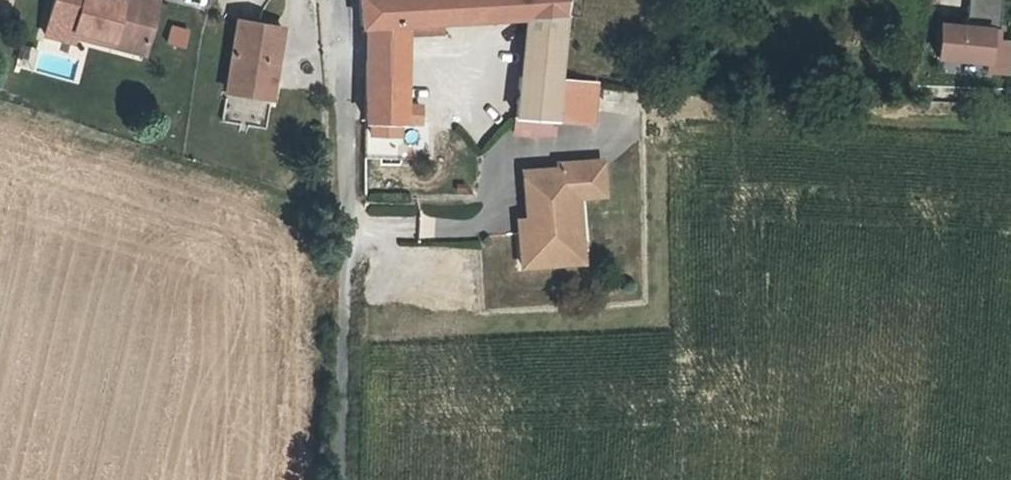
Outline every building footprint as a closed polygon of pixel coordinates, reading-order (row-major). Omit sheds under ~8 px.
[(142,46),(154,0),(50,0),(40,35),(67,42),(68,38),(70,32),(107,42),(109,37),(142,46)] [(367,22),(407,19),(439,16),(526,10),(567,6),(568,0),(361,0),(361,22),(367,22)] [(967,15),(941,13),(939,46),(987,49),(987,58),(1010,59),(1010,29),(999,29),(1001,0),(968,0),(967,15)] [(526,10),(518,70),(559,74),(567,6),(526,10)] [(365,77),(403,79),(406,30),(440,28),(439,16),(407,19),(367,22),(365,77)] [(169,42),(184,45),(188,30),(172,26),(169,42)] [(268,93),(278,37),(233,29),(222,91),(249,96),(250,89),(268,93)] [(139,57),(142,46),(109,37),(107,42),(70,32),(68,38),(139,57)] [(553,115),(559,74),(518,70),(513,112),(511,126),(551,131),(553,115)] [(559,74),(553,115),(589,117),(592,86),(593,78),(559,74)] [(402,103),(403,79),(365,77),(362,117),(414,120),(415,103),(402,103)] [(249,96),(222,91),(221,95),(266,104),(268,93),(250,89),(249,96)] [(554,244),(577,242),(576,222),(571,223),(569,191),(574,191),(600,189),(598,158),(555,161),(555,163),(520,165),(523,213),(523,214),(527,214),(528,225),(515,226),(517,260),(555,257),(554,244)] [(514,213),(515,226),(528,225),(527,214),(523,214),(523,213),(514,213)] [(420,214),(418,235),(434,236),(435,215),(420,214)] [(578,256),(577,242),(554,244),(555,257),(575,256),(578,256)]
